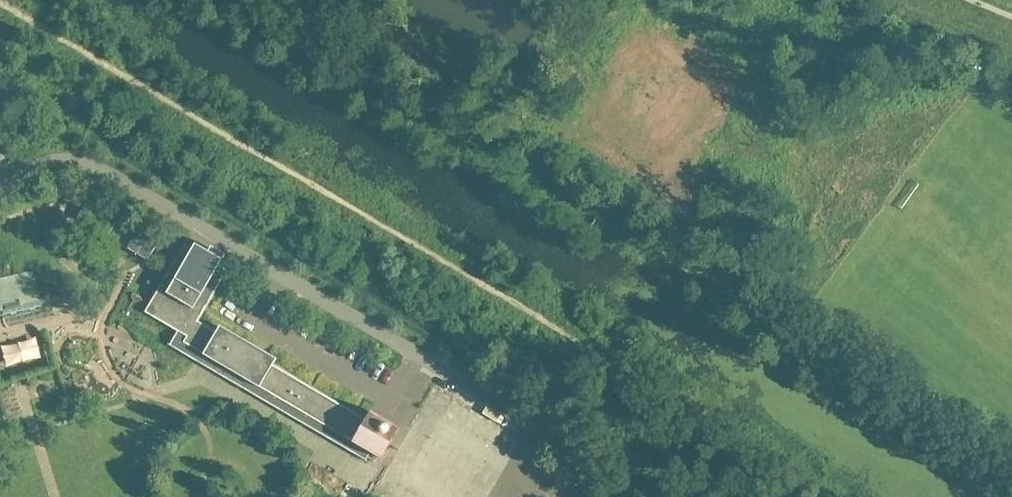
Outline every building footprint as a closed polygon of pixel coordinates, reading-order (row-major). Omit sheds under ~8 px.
[(55,238),(18,222),(0,228),(0,328),(17,324),(87,306),(80,274),(75,271),(73,270),(70,268),(68,266),(65,264),(64,262),(62,259),(60,256),(58,253),(57,250),(57,248),(56,245),(55,243),(55,241),(55,238)] [(367,419),(274,364),(277,358),(221,325),(217,331),(199,320),(228,270),(220,265),(226,254),(212,245),(209,250),(196,243),(193,249),(184,244),(145,311),(179,331),(171,345),(197,361),(365,459),(370,451),(379,456),(382,459),(401,427),(372,410),(367,419)]
